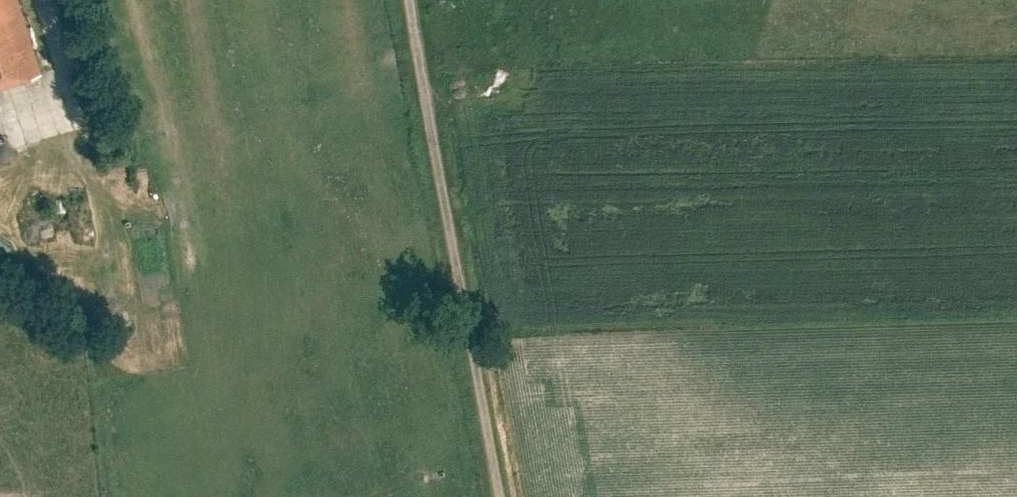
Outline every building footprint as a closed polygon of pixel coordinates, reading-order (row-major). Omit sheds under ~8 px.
[(40,74),(17,0),(0,0),(0,87),(40,74)]
